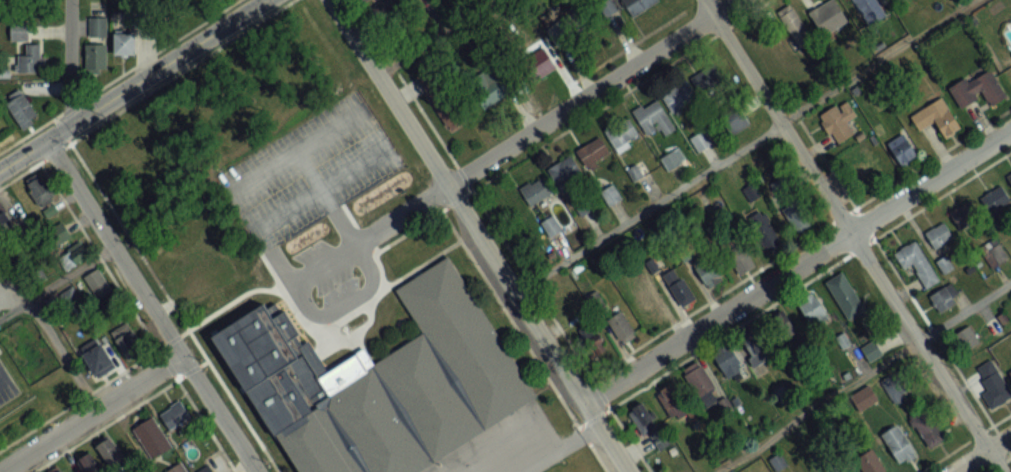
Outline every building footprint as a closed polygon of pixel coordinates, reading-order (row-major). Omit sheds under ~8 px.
[(660,0),(620,0),(633,19),(660,0)] [(823,35),(847,22),(836,0),(833,0),(811,11),(823,35)] [(868,26),(885,15),(876,0),(852,0),(868,26)] [(578,12),(548,30),(559,49),(589,31),(578,12)] [(106,17),(89,17),(89,37),(106,37),(106,17)] [(11,40),(28,40),(28,24),(11,24),(11,40)] [(134,55),(134,34),(114,34),(114,55),(134,55)] [(17,55),(17,73),(43,73),(43,44),(24,44),(24,55),(17,55)] [(106,44),(85,44),(85,71),(106,71),(106,44)] [(556,71),(546,47),(519,59),(530,83),(556,71)] [(662,96),(671,112),(724,82),(714,63),(689,77),(691,80),(662,96)] [(417,77),(450,131),(465,122),(432,68),(417,77)] [(480,107),(512,94),(502,68),(470,80),(480,107)] [(1006,98),(990,68),(950,90),(961,109),(984,96),(990,107),(1006,98)] [(4,101),(21,129),(39,118),(21,90),(4,101)] [(658,127),(664,137),(676,130),(656,98),(632,113),(646,135),(658,127)] [(918,132),(936,122),(945,139),(960,131),(943,98),(910,116),(918,132)] [(857,116),(847,100),(819,116),(836,145),(855,134),(848,122),(857,116)] [(618,151),(639,134),(625,116),(604,133),(618,151)] [(713,145),(706,130),(690,138),(697,153),(713,145)] [(902,167),(918,156),(903,133),(887,144),(902,167)] [(575,150),(586,169),(611,155),(600,136),(575,150)] [(661,159),(669,171),(686,160),(678,148),(661,159)] [(560,191),(583,176),(570,155),(547,170),(560,191)] [(851,169),(864,189),(883,177),(869,156),(851,169)] [(633,181),(649,174),(642,161),(627,169),(633,181)] [(39,208),(54,200),(39,172),(25,180),(39,208)] [(554,195),(545,176),(520,188),(528,206),(554,195)] [(609,207),(622,200),(614,184),(600,192),(609,207)] [(1002,185),(981,198),(990,214),(1010,202),(1010,201),(1002,185)] [(798,232),(814,220),(798,198),(782,210),(798,232)] [(950,214),(961,231),(981,218),(970,201),(950,214)] [(2,233),(15,225),(0,202),(0,230),(2,233)] [(765,212),(749,220),(766,253),(782,245),(765,212)] [(562,230),(553,216),(541,223),(550,237),(562,230)] [(924,234),(936,251),(954,238),(943,221),(924,234)] [(54,249),(71,237),(62,224),(45,236),(54,249)] [(925,289),(938,283),(918,241),(894,252),(903,270),(913,265),(925,289)] [(65,273),(90,257),(81,242),(55,258),(65,273)] [(740,277),(756,267),(742,244),(726,254),(740,277)] [(533,393),(444,254),(392,287),(420,331),(371,362),(361,346),(315,375),(268,300),(213,336),(300,471),(410,471),(533,393)] [(724,280),(709,254),(693,263),(708,289),(724,280)] [(683,308),(696,299),(674,267),(661,276),(683,308)] [(97,299),(111,289),(97,269),(83,279),(97,299)] [(826,283),(848,321),(866,311),(844,273),(826,283)] [(955,304),(945,288),(929,298),(939,315),(955,304)] [(816,293),(798,300),(811,329),(828,322),(816,293)] [(622,344),(637,334),(620,309),(605,319),(622,344)] [(784,345),(799,336),(784,310),(768,319),(784,345)] [(125,360),(144,350),(130,323),(111,333),(125,360)] [(585,359),(603,357),(600,325),(582,327),(585,359)] [(983,344),(975,325),(956,334),(965,353),(983,344)] [(742,343),(756,367),(772,357),(758,333),(742,343)] [(882,356),(877,341),(862,346),(867,361),(882,356)] [(745,370),(730,347),(714,358),(730,381),(745,370)] [(1010,399),(1010,392),(992,359),(973,370),(995,408),(1010,399)] [(716,401),(711,394),(717,390),(699,361),(682,372),(705,408),(716,401)] [(692,420),(675,383),(659,391),(676,428),(692,420)] [(889,386),(892,402),(903,400),(900,384),(889,386)] [(857,396),(859,405),(873,401),(871,392),(857,396)] [(170,432),(191,418),(180,401),(159,415),(170,432)] [(649,434),(660,449),(670,442),(643,402),(627,413),(644,438),(649,434)] [(932,449),(947,436),(926,409),(910,421),(932,449)] [(151,461),(172,449),(154,417),(133,428),(151,461)] [(881,434),(899,466),(917,456),(898,424),(881,434)] [(111,436),(95,446),(111,471),(114,471),(128,463),(111,436)] [(873,448),(856,458),(864,471),(887,471),(873,448)] [(91,452),(76,460),(82,471),(101,471),(91,452)] [(183,462),(165,470),(166,471),(187,471),(183,462)]
